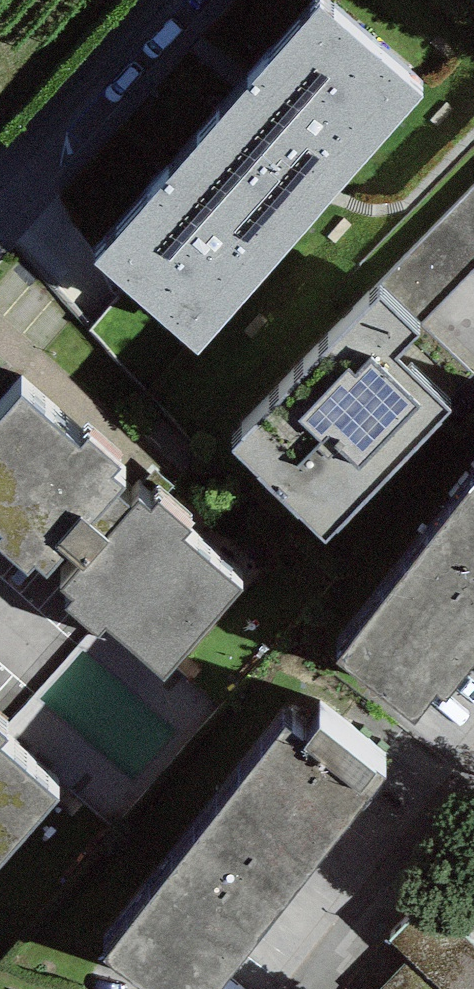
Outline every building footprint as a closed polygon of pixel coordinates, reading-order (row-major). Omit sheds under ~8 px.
[(319,6),(96,265),(200,354),(423,96),(319,6)] [(379,283),(421,324),(473,269),(473,187),(379,283)] [(231,452),(325,543),(451,415),(396,361),(419,338),(380,300),(231,452)] [(0,418),(0,552),(29,576),(35,569),(47,578),(65,558),(79,571),(59,589),(72,601),(65,608),(100,639),(107,630),(164,683),(243,590),(181,539),(192,530),(160,502),(152,512),(138,501),(132,509),(116,496),(126,486),(114,478),(125,468),(90,440),(81,449),(20,395),(0,418)] [(336,664),(414,725),(436,697),(443,703),(473,664),(473,485),(336,664)] [(138,988),(223,988),(386,781),(319,729),(307,744),(287,728),(103,962),(138,988)] [(58,801),(0,750),(8,742),(0,735),(0,867),(58,801)] [(468,861),(406,929),(472,988),(473,988),(473,867),(468,861)]
